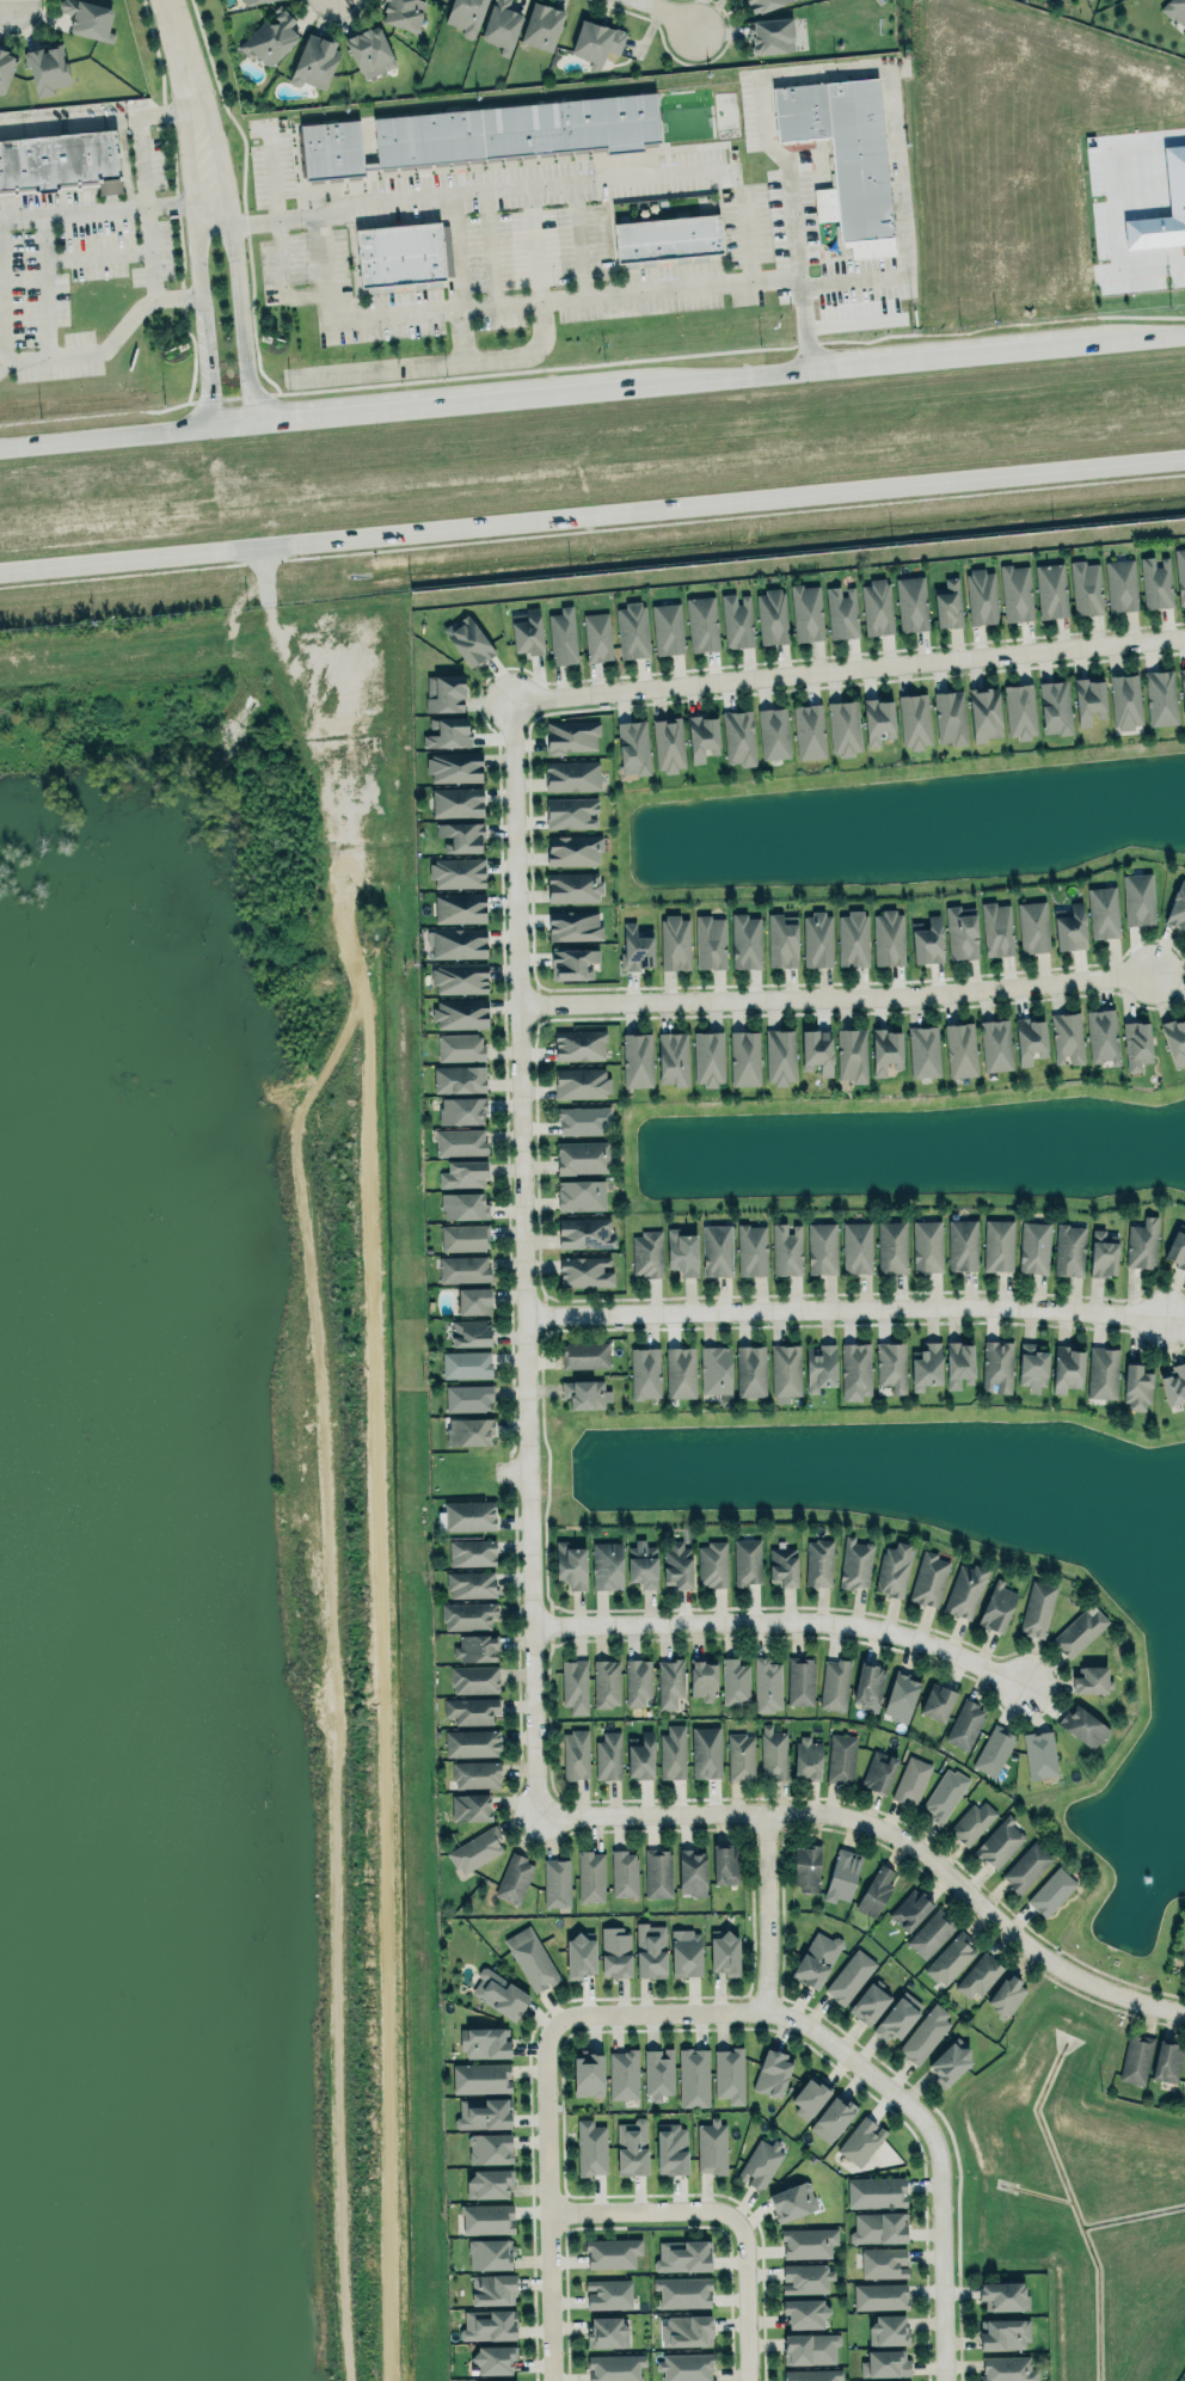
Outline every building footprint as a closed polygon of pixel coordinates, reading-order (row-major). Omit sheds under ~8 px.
[(60,1),(62,0),(77,0),(109,8),(112,13),(108,31),(115,33),(112,43),(103,41),(103,42),(72,33),(69,30),(73,14),(60,12),(61,8),(59,5),(60,1)] [(381,4),(385,5),(383,11),(386,12),(382,22),(409,30),(407,33),(410,35),(415,35),(418,33),(420,30),(422,27),(420,26),(418,25),(425,1),(423,0),(382,0),(381,4)] [(462,28),(459,36),(473,40),(486,0),(451,0),(444,23),(462,28)] [(501,46),(498,54),(508,57),(521,14),(508,10),(511,0),(492,0),(480,39),(501,46)] [(790,0),(745,0),(747,6),(749,5),(753,13),(757,11),(759,13),(790,0)] [(1160,10),(1169,0),(1184,0),(1184,28),(1173,17),(1171,19),(1160,10)] [(533,1),(564,12),(551,53),(520,42),(533,1)] [(297,38),(295,36),(296,35),(290,29),(296,23),(283,10),(283,8),(280,5),(274,11),(277,14),(275,17),(278,20),(277,22),(277,24),(272,25),(269,24),(265,19),(238,48),(245,54),(250,49),(266,65),(271,65),(297,38)] [(747,22),(792,17),(793,36),(791,39),(793,42),(793,47),(791,50),(755,54),(751,51),(751,47),(753,44),(753,43),(751,37),(749,37),(747,22)] [(605,51),(619,55),(625,31),(579,19),(570,55),(601,64),(605,51)] [(368,27),(361,31),(362,32),(357,35),(355,33),(345,38),(358,70),(362,72),(364,79),(395,65),(392,57),(393,56),(380,27),(375,26),(370,29),(370,32),(368,27)] [(339,44),(305,32),(289,83),(299,86),(301,81),(324,89),(339,44)] [(23,53),(41,48),(42,53),(47,51),(47,49),(51,48),(51,45),(61,44),(63,55),(61,55),(62,63),(66,62),(70,84),(53,88),(54,93),(37,97),(30,66),(26,67),(23,53)] [(4,93),(0,94),(0,48),(7,51),(6,54),(14,57),(13,61),(16,62),(4,93)] [(770,86),(877,76),(895,254),(851,258),(849,245),(842,246),(842,240),(839,240),(836,219),(816,221),(812,188),(834,185),(829,135),(776,140),(770,86)] [(373,117),(377,166),(604,145),(606,153),(641,149),(641,141),(659,140),(655,91),(373,117)] [(300,123),(305,179),(363,173),(358,118),(300,123)] [(36,183),(36,190),(96,185),(97,194),(121,191),(115,128),(0,138),(0,186),(36,183)] [(610,202),(616,262),(722,251),(716,192),(610,202)] [(355,228),(360,286),(443,278),(438,221),(355,228)] [(1184,605),(1184,548),(1172,549),(1179,606),(1184,605)] [(1140,556),(1154,554),(1155,565),(1161,564),(1160,556),(1169,554),(1173,603),(1144,606),(1140,556)] [(1105,560),(1107,611),(1137,610),(1135,559),(1105,560)] [(1099,563),(1084,564),(1084,560),(1070,561),(1073,615),(1102,613),(1099,563)] [(1000,563),(1011,562),(1011,565),(1029,564),(1033,618),(1005,620),(1000,563)] [(1034,564),(1063,562),(1069,615),(1040,618),(1034,564)] [(968,624),(997,623),(995,569),(966,570),(968,624)] [(894,578),(899,632),(929,629),(924,575),(894,578)] [(860,584),(865,634),(894,631),(889,582),(885,582),(884,576),(870,577),(870,583),(860,584)] [(963,624),(957,576),(945,577),(946,590),(934,591),(938,624),(945,622),(945,625),(948,625),(948,626),(963,624)] [(788,583),(796,640),(824,638),(818,584),(803,585),(802,582),(788,583)] [(830,638),(859,634),(854,584),(846,585),(847,594),(841,595),(840,584),(825,585),(830,638)] [(755,593),(760,644),(790,640),(785,590),(780,590),(780,585),(765,587),(765,591),(755,593)] [(725,646),(754,644),(749,593),(742,594),(742,602),(736,602),(735,591),(719,593),(725,646)] [(686,596),(690,651),(701,650),(701,649),(704,648),(704,651),(720,649),(714,594),(686,596)] [(616,607),(621,657),(632,656),(631,653),(634,653),(634,656),(650,655),(645,605),(640,605),(640,599),(625,600),(626,606),(616,607)] [(651,603),(656,653),(684,651),(680,601),(651,603)] [(572,603),(577,658),(575,658),(575,661),(553,663),(548,613),(560,612),(560,605),(572,603)] [(544,651),(538,606),(524,607),(526,610),(510,613),(511,619),(510,619),(514,649),(522,648),(522,649),(528,649),(528,652),(544,651)] [(583,612),(608,609),(613,658),(587,659),(583,612)] [(469,665),(477,661),(478,662),(481,658),(483,661),(496,651),(467,613),(459,619),(461,621),(453,627),(449,622),(442,627),(469,665)] [(1144,670),(1173,668),(1177,722),(1149,724),(1144,670)] [(1141,727),(1138,673),(1109,675),(1112,728),(1141,727)] [(426,711),(463,711),(463,675),(425,675),(426,711)] [(1038,681),(1068,679),(1072,732),(1058,734),(1057,731),(1043,732),(1038,681)] [(1076,727),(1092,726),(1092,718),(1105,717),(1103,679),(1074,680),(1076,727)] [(968,686),(989,683),(990,687),(996,687),(1001,734),(986,736),(987,740),(972,741),(968,686)] [(1004,685),(1006,738),(1036,736),(1033,683),(1004,685)] [(934,692),(938,741),(952,740),(952,743),(966,742),(962,689),(934,692)] [(898,693),(927,691),(932,742),(922,742),(923,747),(911,748),(910,743),(903,744),(898,693)] [(827,700),(831,751),(839,750),(839,755),(853,754),(853,749),(860,749),(855,698),(827,700)] [(892,699),(863,700),(865,747),(881,746),(881,738),(894,737),(892,699)] [(824,758),(822,704),(793,705),(795,759),(824,758)] [(723,711),(727,761),(739,760),(739,765),(756,763),(750,707),(723,711)] [(788,758),(787,707),(758,708),(759,759),(788,758)] [(717,713),(720,753),(710,753),(710,745),(702,745),(704,761),(690,762),(686,713),(700,712),(701,714),(717,713)] [(423,745),(472,745),(472,738),(472,729),(468,729),(468,726),(467,726),(467,714),(437,716),(437,717),(429,717),(429,726),(437,726),(437,732),(423,732),(423,745)] [(651,718),(656,768),(664,768),(664,772),(676,771),(676,767),(684,766),(680,714),(670,714),(671,718),(664,719),(664,717),(651,718)] [(546,752),(598,751),(597,720),(545,722),(546,752)] [(649,773),(646,720),(617,722),(619,774),(649,773)] [(427,754),(428,782),(482,781),(481,752),(427,754)] [(545,761),(546,788),(600,787),(598,759),(545,761)] [(432,788),(432,816),(483,816),(482,787),(432,788)] [(597,798),(546,797),(545,827),(597,828),(597,798)] [(446,852),(484,851),(483,822),(435,823),(435,836),(446,836),(446,852)] [(548,834),(548,861),(597,861),(597,849),(602,849),(602,834),(548,834)] [(485,885),(485,872),(484,872),(484,865),(485,865),(485,857),(435,858),(435,861),(429,861),(429,877),(435,877),(435,886),(485,885)] [(1125,922),(1132,920),(1141,921),(1141,920),(1146,919),(1154,921),(1152,870),(1122,872),(1125,922)] [(547,872),(597,871),(597,879),(602,879),(602,892),(598,892),(598,900),(548,902),(547,872)] [(1177,885),(1174,885),(1171,895),(1172,897),(1163,920),(1178,925),(1178,923),(1184,926),(1184,878),(1180,876),(1177,885)] [(1086,885),(1115,883),(1119,934),(1091,937),(1086,885)] [(485,922),(485,893),(435,894),(435,923),(485,922)] [(1015,901),(1044,898),(1049,950),(1020,952),(1015,901)] [(981,901),(994,900),(995,903),(1008,902),(1014,953),(986,956),(981,901)] [(1056,946),(1072,945),(1072,946),(1085,945),(1082,920),(1085,921),(1083,910),(1082,912),(1081,900),(1069,901),(1070,913),(1052,914),(1056,946)] [(945,904),(946,904),(946,903),(959,902),(959,906),(975,904),(978,955),(963,957),(963,955),(962,955),(962,956),(950,957),(945,904)] [(873,965),(905,964),(903,910),(897,910),(897,906),(882,906),(882,912),(871,912),(873,965)] [(839,965),(868,964),(867,913),(862,913),(862,908),(846,908),(846,913),(837,913),(839,965)] [(547,910),(548,940),(602,939),(602,923),(597,923),(597,909),(547,910)] [(803,914),(811,914),(811,909),(824,909),(824,913),(831,913),(833,964),(804,964),(803,914)] [(731,912),(747,910),(747,915),(760,915),(760,966),(731,966),(731,912)] [(659,969),(692,969),(690,915),(681,915),(681,912),(663,912),(663,916),(658,916),(659,969)] [(939,912),(940,925),(941,923),(943,934),(941,934),(943,959),(913,962),(910,926),(928,925),(927,913),(939,912)] [(695,913),(696,965),(711,964),(711,966),(725,966),(724,915),(710,916),(710,913),(695,913)] [(797,966),(795,913),(766,915),(768,967),(797,966)] [(624,920),(636,920),(636,929),(643,928),(643,926),(652,926),(652,963),(638,964),(638,968),(625,968),(624,920)] [(427,929),(427,946),(432,946),(432,958),(487,957),(486,927),(427,929)] [(551,977),(592,977),(592,966),(587,966),(587,962),(600,962),(600,947),(570,947),(570,945),(552,945),(552,949),(551,949),(551,977)] [(435,963),(435,966),(430,966),(431,982),(437,982),(437,992),(487,990),(487,962),(435,963)] [(488,1029),(488,1000),(435,999),(434,1028),(488,1029)] [(1086,1010),(1088,1062),(1109,1061),(1109,1065),(1118,1065),(1116,1009),(1086,1010)] [(1084,1063),(1078,1011),(1049,1014),(1055,1064),(1067,1063),(1067,1065),(1084,1063)] [(1014,1015),(1019,1066),(1031,1064),(1030,1048),(1037,1048),(1037,1056),(1048,1055),(1044,1015),(1030,1017),(1030,1014),(1014,1015)] [(978,1019),(1008,1015),(1013,1067),(984,1069),(978,1019)] [(1160,1024),(1173,1068),(1184,1065),(1184,1063),(1182,1053),(1184,1052),(1184,1017),(1160,1024)] [(1122,1020),(1128,1019),(1132,1019),(1137,1018),(1147,1019),(1152,1060),(1138,1061),(1140,1069),(1126,1070),(1122,1020)] [(944,1023),(948,1076),(977,1073),(972,1020),(944,1023)] [(871,1025),(889,1024),(889,1027),(902,1026),(903,1067),(891,1068),(891,1061),(886,1061),(886,1076),(872,1076),(871,1025)] [(765,1026),(796,1025),(797,1080),(787,1080),(787,1085),(773,1085),(773,1080),(765,1081),(765,1026)] [(835,1025),(866,1025),(867,1082),(851,1082),(851,1079),(836,1079),(835,1025)] [(908,1027),(910,1077),(939,1076),(937,1025),(908,1027)] [(605,1059),(605,1029),(554,1031),(555,1060),(605,1059)] [(729,1030),(731,1084),(760,1084),(757,1030),(749,1029),(743,1029),(737,1029),(729,1030)] [(800,1030),(801,1063),(818,1063),(818,1076),(831,1076),(830,1029),(800,1030)] [(658,1030),(658,1081),(674,1081),(674,1085),(688,1085),(687,1030),(658,1030)] [(693,1084),(723,1084),(722,1031),(692,1032),(693,1084)] [(437,1033),(438,1058),(485,1057),(485,1043),(481,1043),(481,1035),(475,1035),(475,1032),(437,1033)] [(651,1033),(622,1033),(623,1087),(652,1086),(651,1033)] [(432,1064),(434,1091),(485,1088),(485,1063),(432,1064)] [(554,1097),(606,1096),(606,1091),(610,1091),(610,1075),(604,1076),(604,1067),(555,1068),(555,1080),(554,1080),(554,1097)] [(439,1098),(440,1124),(485,1123),(484,1096),(439,1098)] [(559,1134),(608,1133),(608,1127),(603,1127),(603,1124),(609,1124),(609,1105),(558,1106),(555,1110),(555,1111),(557,1113),(559,1115),(559,1134)] [(437,1154),(487,1153),(486,1149),(487,1149),(487,1139),(484,1139),(484,1127),(436,1128),(437,1154)] [(556,1142),(557,1173),(609,1172),(608,1140),(556,1142)] [(438,1170),(448,1170),(448,1158),(487,1156),(487,1174),(485,1174),(485,1185),(438,1186),(438,1170)] [(557,1179),(604,1179),(604,1209),(557,1209),(557,1179)] [(441,1191),(441,1208),(443,1208),(443,1217),(489,1216),(489,1202),(483,1202),(483,1190),(441,1191)] [(1143,1214),(1158,1215),(1154,1266),(1142,1266),(1142,1265),(1136,1265),(1126,1265),(1128,1223),(1143,1225),(1143,1214)] [(558,1217),(559,1246),(615,1245),(614,1236),(608,1236),(608,1227),(610,1227),(609,1216),(558,1217)] [(986,1217),(1014,1219),(1012,1269),(995,1269),(995,1270),(983,1270),(986,1217)] [(1017,1272),(1049,1275),(1052,1220),(1021,1217),(1017,1272)] [(913,1271),(943,1270),(941,1219),(911,1220),(913,1271)] [(947,1219),(948,1270),(977,1269),(977,1219),(947,1219)] [(842,1221),(843,1272),(872,1271),(871,1220),(842,1221)] [(907,1271),(905,1220),(877,1220),(879,1271),(907,1271)] [(737,1221),(738,1274),(767,1274),(766,1225),(748,1225),(748,1221),(737,1221)] [(772,1221),(773,1274),(803,1272),(800,1222),(792,1223),(792,1231),(787,1232),(786,1221),(772,1221)] [(806,1221),(836,1221),(836,1272),(808,1272),(806,1221)] [(441,1223),(489,1222),(490,1246),(484,1246),(484,1248),(441,1250),(441,1223)] [(702,1223),(704,1276),(732,1275),(731,1222),(702,1223)] [(1085,1225),(1056,1224),(1054,1275),(1083,1276),(1085,1225)] [(1176,1224),(1162,1259),(1184,1269),(1184,1227),(1176,1224)] [(681,1266),(681,1275),(696,1274),(696,1232),(679,1232),(677,1226),(667,1226),(667,1268),(681,1266)] [(1092,1227),(1104,1227),(1104,1233),(1117,1233),(1115,1272),(1107,1272),(1107,1276),(1089,1275),(1092,1227)] [(640,1229),(640,1234),(632,1234),(633,1274),(640,1274),(640,1275),(646,1275),(646,1276),(655,1275),(662,1276),(661,1228),(640,1229)] [(440,1256),(487,1254),(487,1266),(490,1266),(490,1276),(489,1276),(489,1280),(452,1280),(450,1281),(440,1282),(440,1256)] [(559,1257),(559,1285),(614,1284),(613,1269),(602,1270),(602,1264),(609,1264),(609,1256),(579,1256),(559,1257)] [(458,1285),(490,1284),(491,1302),(490,1302),(490,1311),(458,1312),(458,1285)] [(450,1319),(486,1318),(486,1321),(489,1321),(489,1325),(491,1325),(491,1344),(450,1344),(450,1319)] [(873,1340),(874,1385),(888,1383),(889,1393),(903,1392),(903,1340),(892,1338),(873,1340)] [(981,1338),(1011,1339),(1007,1392),(994,1393),(995,1382),(991,1381),(991,1388),(981,1388),(981,1338)] [(837,1339),(839,1399),(860,1399),(860,1393),(871,1393),(868,1339),(837,1339)] [(923,1340),(940,1339),(941,1381),(922,1382),(923,1389),(913,1389),(911,1356),(920,1356),(920,1348),(923,1348),(923,1340)] [(946,1339),(947,1387),(959,1387),(958,1375),(964,1375),(964,1382),(972,1382),(972,1342),(959,1342),(959,1339),(946,1339)] [(817,1340),(836,1340),(836,1386),(817,1386),(818,1393),(804,1393),(804,1344),(817,1344),(817,1340)] [(561,1368),(609,1367),(608,1342),(560,1343),(561,1368)] [(1018,1384),(1028,1385),(1028,1389),(1045,1390),(1047,1351),(1035,1351),(1035,1343),(1019,1342),(1018,1384)] [(770,1344),(772,1394),(774,1394),(775,1401),(791,1401),(791,1393),(800,1393),(799,1343),(770,1344)] [(699,1344),(731,1344),(731,1393),(700,1394),(699,1344)] [(736,1395),(766,1394),(765,1344),(736,1344),(736,1395)] [(1091,1345),(1087,1397),(1116,1398),(1119,1346),(1091,1345)] [(631,1346),(632,1399),(641,1398),(641,1395),(661,1395),(659,1346),(631,1346)] [(695,1397),(694,1347),(664,1347),(665,1398),(695,1397)] [(1052,1393),(1064,1394),(1064,1387),(1082,1387),(1082,1348),(1053,1347),(1052,1393)] [(442,1350),(490,1350),(490,1362),(491,1362),(491,1376),(442,1376),(442,1350)] [(1168,1363),(1184,1359),(1184,1401),(1166,1406),(1156,1371),(1168,1368),(1168,1363)] [(1150,1372),(1141,1372),(1141,1363),(1125,1363),(1124,1410),(1149,1411),(1150,1372)] [(561,1380),(571,1380),(571,1377),(592,1377),(592,1380),(603,1380),(603,1389),(610,1389),(610,1400),(603,1400),(603,1406),(570,1406),(570,1395),(561,1395),(561,1380)] [(446,1383),(492,1382),(492,1398),(489,1399),(489,1409),(484,1409),(484,1410),(446,1411),(446,1383)] [(491,1417),(446,1418),(447,1445),(492,1444),(491,1417)] [(443,1501),(444,1530),(496,1528),(495,1499),(443,1501)] [(839,1586),(868,1589),(872,1543),(854,1541),(854,1535),(843,1534),(839,1586)] [(733,1587),(747,1587),(747,1582),(761,1582),(760,1536),(732,1538),(733,1587)] [(627,1546),(634,1545),(634,1538),(645,1538),(645,1545),(656,1545),(656,1587),(641,1587),(641,1579),(627,1579),(627,1554),(627,1546)] [(806,1540),(804,1584),(831,1585),(834,1538),(816,1538),(815,1540),(806,1540)] [(448,1540),(449,1566),(495,1564),(495,1539),(448,1540)] [(555,1539),(567,1539),(567,1545),(584,1545),(585,1588),(570,1588),(570,1579),(555,1581),(555,1539)] [(889,1594),(902,1597),(914,1542),(896,1539),(895,1546),(885,1545),(876,1588),(888,1590),(889,1594)] [(590,1541),(621,1540),(622,1567),(625,1570),(625,1587),(592,1589),(590,1541)] [(707,1540),(726,1540),(727,1587),(713,1587),(713,1585),(705,1585),(705,1583),(701,1583),(698,1581),(698,1545),(707,1545),(707,1540)] [(691,1588),(690,1543),(664,1543),(664,1584),(674,1584),(674,1588),(691,1588)] [(797,1584),(796,1547),(768,1548),(769,1585),(797,1584)] [(950,1559),(922,1551),(907,1599),(935,1607),(950,1559)] [(970,1619),(989,1567),(974,1561),(972,1566),(959,1561),(941,1608),(970,1619)] [(495,1597),(495,1570),(446,1572),(446,1598),(495,1597)] [(996,1576),(1005,1578),(1001,1585),(1018,1591),(1001,1632),(977,1621),(996,1576)] [(1019,1628),(1025,1631),(1025,1633),(1043,1638),(1057,1585),(1032,1578),(1019,1628)] [(441,1602),(497,1601),(497,1616),(490,1616),(490,1627),(444,1628),(444,1621),(441,1621),(441,1602)] [(1108,1621),(1090,1602),(1049,1640),(1068,1660),(1108,1621)] [(497,1633),(459,1633),(459,1644),(453,1645),(453,1657),(459,1657),(459,1661),(496,1659),(496,1657),(495,1657),(495,1651),(495,1649),(497,1649),(497,1633)] [(754,1656),(769,1656),(769,1661),(774,1661),(774,1662),(781,1662),(781,1707),(773,1707),(773,1711),(755,1711),(754,1656)] [(824,1657),(835,1658),(836,1656),(853,1657),(846,1712),(817,1708),(824,1657)] [(737,1657),(722,1657),(721,1703),(748,1703),(748,1664),(737,1664),(737,1657)] [(786,1704),(813,1704),(813,1657),(787,1657),(786,1704)] [(860,1657),(879,1661),(878,1664),(883,1665),(882,1667),(886,1668),(879,1706),(851,1700),(860,1657)] [(587,1658),(588,1713),(570,1714),(570,1705),(561,1705),(561,1658),(587,1658)] [(592,1658),(594,1707),(612,1706),(612,1704),(620,1704),(619,1659),(607,1659),(607,1658),(592,1658)] [(625,1658),(625,1705),(644,1705),(644,1698),(651,1698),(650,1658),(625,1658)] [(683,1696),(682,1659),(657,1659),(658,1709),(676,1709),(676,1696),(683,1696)] [(715,1662),(689,1662),(690,1696),(700,1696),(700,1701),(715,1701),(715,1662)] [(448,1664),(497,1663),(497,1692),(452,1692),(452,1681),(448,1680),(448,1664)] [(1082,1675),(1082,1664),(1107,1664),(1107,1679),(1113,1679),(1113,1687),(1107,1687),(1107,1690),(1074,1690),(1074,1686),(1073,1686),(1073,1675),(1082,1675)] [(896,1668),(883,1711),(891,1714),(891,1717),(907,1722),(919,1680),(908,1676),(910,1671),(896,1668)] [(943,1721),(955,1691),(930,1682),(919,1712),(943,1721)] [(442,1696),(499,1695),(499,1713),(493,1713),(493,1724),(454,1725),(453,1718),(443,1718),(442,1696)] [(963,1698),(943,1740),(966,1750),(986,1709),(963,1698)] [(1056,1723),(1093,1751),(1109,1729),(1072,1702),(1056,1723)] [(667,1723),(684,1723),(686,1776),(661,1778),(659,1732),(667,1732),(667,1723)] [(787,1779),(787,1731),(772,1731),(772,1724),(763,1724),(763,1732),(761,1732),(761,1774),(772,1774),(772,1779),(787,1779)] [(972,1763),(995,1724),(1014,1735),(1013,1737),(1015,1739),(995,1775),(972,1763)] [(721,1777),(720,1726),(691,1727),(691,1777),(721,1777)] [(445,1756),(500,1755),(499,1729),(444,1730),(445,1756)] [(588,1729),(562,1730),(563,1779),(589,1778),(588,1729)] [(1029,1779),(1040,1778),(1040,1776),(1058,1773),(1051,1729),(1037,1731),(1037,1732),(1033,1733),(1033,1730),(1023,1732),(1029,1779)] [(620,1778),(620,1730),(602,1730),(602,1739),(595,1739),(595,1778),(620,1778)] [(627,1744),(627,1778),(653,1777),(652,1730),(641,1730),(641,1744),(627,1744)] [(825,1780),(831,1732),(856,1736),(852,1778),(851,1778),(851,1782),(825,1780)] [(753,1780),(753,1733),(728,1733),(727,1779),(753,1780)] [(792,1778),(803,1778),(803,1780),(821,1780),(822,1739),(811,1739),(811,1733),(798,1733),(798,1739),(793,1738),(792,1778)] [(884,1794),(897,1758),(873,1749),(860,1785),(884,1794)] [(909,1754),(932,1765),(915,1803),(904,1798),(903,1802),(891,1797),(909,1754)] [(449,1760),(499,1759),(501,1787),(454,1788),(453,1780),(450,1780),(449,1760)] [(946,1767),(953,1772),(954,1769),(970,1779),(940,1825),(927,1817),(931,1811),(922,1805),(946,1767)] [(451,1794),(451,1820),(490,1820),(490,1793),(451,1794)] [(947,1829),(966,1846),(997,1812),(984,1799),(978,1806),(972,1802),(947,1829)] [(996,1868),(1026,1836),(1024,1835),(1024,1833),(1021,1830),(1019,1830),(1012,1823),(1015,1818),(1008,1811),(972,1851),(984,1863),(987,1860),(996,1868)] [(492,1822),(444,1851),(458,1877),(498,1851),(493,1846),(502,1836),(492,1822)] [(1052,1857),(1033,1840),(999,1877),(1018,1894),(1052,1857)] [(794,1845),(792,1883),(800,1883),(799,1890),(817,1891),(819,1843),(805,1842),(805,1846),(794,1845)] [(713,1845),(712,1883),(738,1884),(739,1846),(713,1845)] [(679,1848),(694,1847),(694,1852),(696,1852),(696,1851),(705,1851),(706,1895),(688,1896),(688,1892),(679,1892),(679,1848)] [(833,1902),(835,1897),(848,1901),(861,1854),(837,1847),(823,1899),(833,1902)] [(610,1849),(626,1848),(626,1853),(634,1852),(634,1857),(637,1857),(638,1895),(612,1896),(610,1849)] [(577,1851),(578,1901),(604,1900),(603,1852),(591,1852),(590,1849),(581,1849),(581,1851),(577,1851)] [(644,1849),(645,1897),(671,1897),(670,1849),(644,1849)] [(512,1851),(527,1857),(524,1859),(524,1860),(533,1864),(532,1867),(533,1868),(517,1903),(493,1894),(512,1851)] [(570,1906),(569,1858),(543,1859),(544,1907),(570,1906)] [(895,1870),(876,1863),(857,1909),(875,1917),(895,1870)] [(1026,1900),(1058,1865),(1076,1882),(1044,1916),(1026,1900)] [(887,1914),(907,1932),(933,1904),(914,1886),(887,1914)] [(937,1904),(903,1941),(922,1960),(957,1923),(937,1904)] [(636,1921),(647,1921),(647,1925),(664,1925),(665,1976),(651,1976),(650,1976),(639,1976),(640,1975),(636,1975),(636,1921)] [(503,1939),(529,1923),(560,1978),(557,1980),(558,1980),(549,1984),(547,1981),(545,1981),(547,1984),(534,1993),(512,1954),(511,1956),(508,1949),(509,1949),(503,1939)] [(710,1933),(708,1970),(738,1968),(737,1934),(733,1933),(726,1925),(718,1933),(710,1933)] [(601,1927),(622,1926),(622,1933),(630,1933),(631,1976),(609,1977),(609,1975),(601,1975),(601,1927)] [(922,1970),(960,1927),(974,1939),(969,1944),(975,1950),(975,1951),(976,1951),(945,1986),(939,1980),(937,1982),(922,1970)] [(790,1976),(817,1990),(842,1942),(815,1928),(790,1976)] [(700,1934),(701,1975),(683,1975),(683,1977),(671,1977),(670,1938),(681,1938),(681,1934),(689,1934),(692,1932),(698,1932),(700,1934)] [(594,1933),(565,1933),(566,1979),(581,1979),(581,1973),(595,1973),(594,1933)] [(856,1946),(823,1988),(834,1996),(833,1998),(837,2001),(837,2000),(843,2005),(877,1963),(856,1946)] [(982,1950),(1003,1968),(981,1995),(974,1989),(965,1998),(952,1984),(982,1950)] [(477,1971),(480,1966),(485,1965),(529,1995),(514,2019),(471,1992),(480,1977),(478,1976),(477,1971)] [(1006,1973),(986,2003),(1007,2017),(1027,1987),(1006,1973)] [(847,2008),(870,1978),(874,1982),(877,1978),(883,1983),(878,1989),(889,1998),(868,2024),(847,2008)] [(923,2006),(903,1990),(872,2030),(885,2040),(891,2034),(897,2039),(923,2006)] [(953,2019),(933,2004),(897,2049),(917,2065),(953,2019)] [(460,2027),(487,2026),(509,2026),(510,2057),(463,2058),(463,2051),(459,2051),(458,2038),(460,2027)] [(926,2063),(937,2074),(932,2079),(943,2089),(972,2060),(970,2057),(971,2044),(968,2045),(956,2033),(926,2063)] [(1130,2033),(1140,2036),(1140,2033),(1152,2037),(1144,2070),(1146,2070),(1143,2084),(1118,2079),(1128,2036),(1129,2036),(1130,2033)] [(1150,2078),(1175,2082),(1184,2048),(1179,2046),(1179,2045),(1174,2044),(1175,2042),(1169,2041),(1168,2042),(1159,2039),(1150,2078)] [(643,2049),(644,2093),(652,2093),(652,2100),(661,2100),(661,2093),(674,2093),(673,2046),(663,2048),(663,2056),(661,2056),(661,2049),(643,2049)] [(679,2046),(680,2106),(710,2105),(708,2048),(690,2048),(690,2046),(679,2046)] [(766,2046),(751,2087),(779,2098),(793,2057),(766,2046)] [(608,2050),(609,2100),(639,2099),(638,2048),(627,2048),(627,2050),(608,2050)] [(742,2104),(743,2048),(714,2048),(713,2097),(727,2097),(727,2104),(742,2104)] [(574,2096),(603,2096),(603,2050),(573,2051),(574,2096)] [(453,2092),(510,2091),(510,2079),(505,2079),(505,2078),(509,2076),(509,2062),(452,2063),(453,2092)] [(787,2103),(807,2119),(831,2089),(811,2073),(787,2103)] [(836,2092),(846,2099),(847,2098),(858,2106),(829,2144),(808,2128),(834,2094),(836,2092)] [(459,2098),(510,2097),(510,2113),(509,2113),(509,2127),(458,2128),(454,2125),(454,2118),(456,2116),(459,2116),(459,2098)] [(888,2130),(859,2167),(836,2149),(864,2115),(877,2124),(872,2130),(874,2133),(880,2124),(888,2130)] [(698,2171),(698,2123),(711,2123),(710,2116),(719,2116),(719,2124),(726,2123),(726,2172),(712,2173),(711,2171),(698,2171)] [(616,2123),(617,2174),(647,2174),(646,2117),(633,2117),(633,2123),(616,2123)] [(577,2118),(592,2118),(592,2125),(606,2125),(606,2172),(592,2172),(592,2173),(588,2173),(588,2176),(577,2176),(577,2143),(576,2143),(576,2135),(577,2135),(577,2118)] [(687,2173),(686,2124),(656,2125),(657,2174),(687,2173)] [(469,2134),(510,2133),(510,2150),(511,2150),(511,2162),(471,2164),(471,2162),(468,2161),(468,2152),(469,2150),(469,2144),(467,2142),(467,2136),(469,2134)] [(736,2177),(761,2191),(784,2150),(759,2136),(736,2177)] [(467,2197),(510,2198),(510,2169),(467,2168),(467,2197)] [(847,2177),(848,2207),(907,2205),(907,2176),(847,2177)] [(767,2195),(805,2179),(809,2180),(811,2186),(810,2190),(811,2193),(813,2195),(818,2207),(778,2223),(773,2211),(774,2210),(767,2195)] [(459,2204),(511,2204),(511,2220),(514,2220),(514,2233),(462,2233),(462,2214),(460,2214),(459,2204)] [(848,2242),(905,2242),(905,2212),(853,2213),(854,2231),(848,2231),(848,2242)] [(780,2228),(780,2240),(785,2240),(785,2257),(831,2257),(831,2244),(836,2244),(836,2228),(780,2228)] [(641,2238),(586,2239),(586,2268),(634,2267),(634,2254),(641,2254),(641,2238)] [(468,2269),(468,2239),(510,2239),(510,2245),(512,2245),(512,2254),(509,2254),(509,2269),(468,2269)] [(708,2251),(711,2251),(710,2240),(705,2240),(658,2240),(658,2258),(656,2258),(653,2260),(653,2268),(656,2271),(710,2269),(710,2264),(708,2251)] [(905,2247),(860,2248),(861,2278),(906,2277),(905,2247)] [(782,2292),(827,2293),(827,2279),(834,2279),(834,2264),(782,2264),(782,2292)] [(471,2275),(512,2273),(514,2288),(514,2295),(512,2295),(512,2302),(508,2303),(471,2305),(469,2291),(471,2291),(471,2275)] [(711,2307),(710,2277),(653,2278),(653,2289),(657,2289),(658,2308),(711,2307)] [(587,2308),(632,2308),(631,2278),(584,2279),(585,2289),(594,2289),(594,2291),(587,2291),(587,2308)] [(1025,2281),(977,2282),(978,2300),(984,2299),(984,2310),(1026,2309),(1025,2281)] [(906,2282),(853,2283),(853,2309),(907,2308),(906,2282)] [(781,2300),(822,2299),(822,2302),(830,2311),(823,2319),(823,2327),(788,2328),(787,2313),(782,2313),(781,2300)] [(463,2310),(463,2329),(459,2329),(460,2340),(515,2339),(514,2309),(463,2310)] [(661,2322),(665,2322),(665,2319),(668,2315),(711,2314),(711,2344),(662,2344),(661,2322)] [(907,2344),(906,2314),(869,2314),(870,2344),(907,2344)] [(588,2348),(629,2346),(628,2316),(587,2317),(588,2348)] [(1027,2319),(979,2319),(979,2350),(1028,2349),(1027,2319)] [(836,2333),(783,2334),(783,2364),(837,2363),(836,2333)] [(516,2345),(477,2345),(477,2350),(468,2357),(477,2365),(477,2374),(511,2374),(510,2358),(516,2358),(516,2345)] [(904,2358),(904,2349),(867,2350),(867,2359),(860,2359),(860,2376),(910,2375),(909,2358),(904,2358)] [(587,2368),(590,2368),(591,2365),(591,2374),(589,2369),(588,2369),(588,2380),(643,2380),(643,2374),(639,2374),(639,2365),(646,2365),(646,2354),(587,2354),(587,2368)] [(711,2364),(711,2380),(663,2380),(663,2369),(656,2369),(656,2361),(662,2361),(662,2354),(712,2354),(713,2364),(711,2364)] [(981,2380),(1037,2380),(1036,2368),(1029,2369),(1029,2355),(980,2356),(981,2380)] [(782,2376),(784,2376),(784,2380),(835,2380),(835,2379),(842,2379),(842,2368),(782,2368),(782,2376)]
